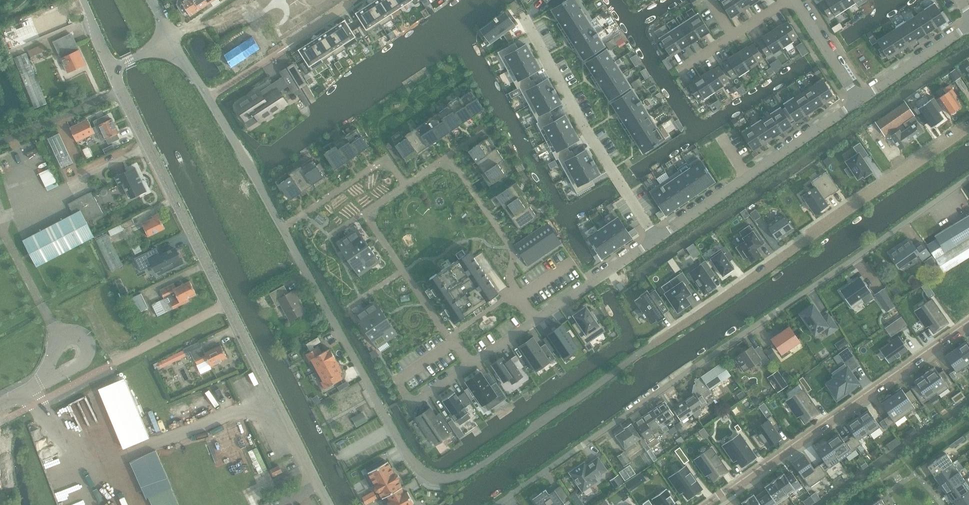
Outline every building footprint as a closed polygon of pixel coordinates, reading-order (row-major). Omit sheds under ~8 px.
[(191,16),(200,10),(194,0),(178,0),(177,1),(177,3),(177,5),(178,7),(179,9),(182,13),(183,14),(188,11),(191,16)] [(200,10),(209,4),(206,0),(194,0),(200,10)] [(368,5),(382,26),(392,19),(380,0),(376,0),(368,5)] [(392,19),(393,19),(390,15),(400,8),(395,0),(380,0),(392,19)] [(400,8),(413,0),(415,4),(421,1),(420,0),(395,0),(400,8)] [(553,10),(560,22),(584,7),(579,0),(569,0),(566,2),(565,0),(562,3),(563,4),(553,10)] [(733,0),(719,0),(730,17),(740,11),(733,0)] [(747,0),(733,0),(740,11),(750,5),(747,0)] [(839,0),(824,0),(819,3),(829,18),(834,15),(836,17),(846,10),(839,0)] [(846,10),(856,4),(854,2),(857,0),(839,0),(846,10)] [(936,4),(934,2),(924,9),(925,11),(936,27),(946,20),(936,4)] [(173,5),(167,9),(168,10),(171,15),(182,13),(179,9),(177,11),(173,5)] [(368,5),(355,13),(363,24),(357,28),(364,37),(369,34),(367,32),(380,24),(381,26),(382,26),(368,5)] [(584,7),(560,22),(568,34),(592,20),(584,7)] [(925,11),(924,9),(925,11),(916,17),(926,33),(936,27),(925,11)] [(496,21),(483,30),(492,42),(517,23),(508,11),(498,19),(497,17),(496,17),(494,18),(494,19),(496,21)] [(698,13),(688,19),(699,37),(709,31),(698,13)] [(926,33),(916,17),(907,23),(905,21),(906,23),(916,39),(926,33)] [(699,37),(688,19),(678,25),(690,43),(699,37)] [(345,20),(332,28),(346,49),(364,37),(357,28),(352,31),(345,20)] [(592,20),(568,34),(577,47),(598,33),(597,32),(596,33),(589,22),(592,20)] [(906,23),(905,21),(895,27),(897,29),(907,45),(916,39),(906,23)] [(788,22),(773,32),(784,49),(794,42),(792,40),(798,37),(788,22)] [(29,23),(7,33),(11,42),(33,33),(29,23)] [(843,28),(840,23),(834,27),(837,31),(843,28)] [(690,43),(678,25),(669,32),(680,49),(690,43)] [(897,29),(895,27),(895,28),(896,30),(887,36),(897,51),(907,45),(897,29)] [(332,28),(322,35),(335,56),(346,49),(332,28)] [(510,32),(504,35),(509,43),(514,40),(510,32)] [(680,49),(669,32),(659,38),(670,56),(680,49)] [(784,49),(773,32),(757,42),(767,57),(782,47),(783,49),(784,49)] [(598,33),(577,47),(584,59),(601,48),(604,46),(597,35),(599,35),(598,33)] [(76,70),(86,65),(80,51),(79,51),(72,35),(55,43),(62,60),(68,73),(76,70)] [(322,35),(311,41),(325,63),(324,60),(333,54),(334,56),(335,56),(322,35)] [(897,51),(887,36),(877,42),(887,58),(897,51)] [(253,37),(225,55),(231,67),(259,48),(253,37)] [(311,41),(298,50),(305,61),(300,64),(307,74),(325,63),(311,41)] [(43,44),(28,51),(31,57),(46,51),(43,44)] [(754,44),(738,54),(748,69),(763,59),(754,44)] [(512,45),(498,52),(508,70),(533,57),(527,45),(519,49),(515,51),(512,45)] [(607,50),(587,63),(594,75),(614,62),(607,50)] [(27,53),(15,58),(35,109),(47,104),(27,53)] [(748,69),(738,54),(722,64),(732,79),(738,75),(739,77),(748,71),(747,69),(748,69)] [(533,57),(508,70),(508,71),(512,69),(516,75),(518,79),(514,81),(518,88),(533,80),(531,81),(528,75),(540,68),(533,57)] [(614,62),(594,75),(602,87),(623,74),(614,62)] [(293,65),(281,72),(284,76),(289,86),(293,91),(296,89),(305,84),(302,78),(293,65)] [(729,81),(719,66),(704,76),(715,93),(714,91),(729,81)] [(960,83),(953,73),(948,76),(955,87),(960,83)] [(623,74),(602,87),(610,99),(630,86),(623,74)] [(715,93),(704,76),(688,86),(698,101),(703,97),(705,99),(715,93)] [(311,78),(306,81),(309,86),(314,83),(312,78),(311,78)] [(533,80),(518,88),(518,89),(520,88),(529,105),(555,90),(554,89),(553,89),(548,79),(536,86),(533,80)] [(814,87),(824,103),(834,96),(824,80),(814,87)] [(938,98),(949,114),(950,114),(951,114),(953,114),(956,113),(956,110),(961,107),(954,97),(956,96),(949,85),(943,89),(946,93),(938,98)] [(804,93),(814,109),(824,103),(814,87),(804,93)] [(259,92),(237,106),(238,108),(246,120),(250,118),(253,116),(256,114),(259,120),(260,120),(260,121),(286,104),(279,93),(278,92),(277,90),(263,98),(260,94),(259,92)] [(555,90),(529,105),(538,122),(537,123),(537,124),(552,115),(549,109),(561,103),(555,93),(556,92),(555,90)] [(633,90),(612,103),(620,115),(641,101),(641,100),(639,101),(633,90)] [(459,96),(472,116),(484,109),(471,91),(460,98),(459,96)] [(793,97),(805,115),(814,109),(804,93),(795,99),(793,97)] [(448,104),(461,124),(472,116),(459,96),(448,104)] [(793,97),(783,104),(795,121),(805,115),(793,97)] [(930,100),(918,108),(932,127),(943,119),(939,112),(942,110),(934,98),(930,100)] [(641,101),(620,115),(628,128),(648,115),(641,103),(642,102),(641,101)] [(908,143),(916,137),(924,132),(918,122),(918,121),(914,116),(915,115),(905,102),(875,122),(882,132),(885,134),(903,122),(904,123),(903,123),(907,129),(901,133),(899,131),(891,136),(900,149),(908,143)] [(438,113),(450,131),(461,124),(448,104),(447,104),(449,106),(438,113)] [(780,107),(770,113),(782,131),(792,125),(780,107)] [(427,121),(439,139),(450,131),(438,113),(427,121)] [(761,119),(761,120),(772,137),(782,131),(770,113),(770,114),(771,116),(762,121),(761,119)] [(117,134),(119,133),(112,118),(110,119),(108,115),(94,121),(96,126),(92,128),(88,119),(70,128),(77,143),(95,134),(95,135),(98,134),(101,141),(106,139),(109,144),(119,139),(117,134)] [(552,115),(537,124),(540,130),(545,128),(551,139),(572,128),(565,116),(554,122),(551,116),(553,116),(552,115)] [(648,115),(628,128),(636,140),(656,127),(648,115)] [(761,120),(751,126),(763,144),(772,137),(761,120)] [(416,128),(430,148),(429,146),(439,139),(427,121),(416,128)] [(752,128),(742,134),(753,150),(763,144),(751,126),(752,128)] [(656,127),(636,140),(644,152),(654,146),(654,147),(658,145),(657,144),(664,139),(656,127)] [(344,134),(357,154),(369,146),(357,128),(346,136),(344,134)] [(416,128),(405,135),(419,156),(430,148),(416,128)] [(572,128),(551,139),(557,150),(553,153),(556,159),(572,151),(572,150),(570,151),(567,146),(578,139),(572,128)] [(59,133),(48,138),(62,168),(73,163),(59,133)] [(333,142),(347,162),(357,154),(344,134),(333,142)] [(419,156),(405,135),(394,143),(406,161),(417,154),(419,156)] [(488,137),(468,151),(476,162),(496,148),(488,137)] [(333,142),(321,149),(335,169),(347,162),(333,142)] [(869,155),(861,143),(854,147),(859,154),(847,162),(859,179),(864,175),(866,177),(873,172),(863,159),(869,155)] [(112,145),(103,149),(106,154),(115,150),(112,145)] [(496,148),(476,162),(483,172),(481,174),(482,174),(504,159),(496,148)] [(572,151),(556,159),(556,160),(558,159),(568,176),(594,161),(593,160),(592,160),(587,150),(575,156),(572,151)] [(218,153),(211,157),(213,161),(222,156),(220,152),(218,153)] [(829,157),(824,160),(828,166),(833,162),(829,157)] [(299,164),(313,185),(324,177),(321,172),(325,170),(320,163),(317,165),(312,159),(301,166),(300,164),(299,164)] [(500,178),(509,172),(502,161),(504,160),(504,159),(482,174),(485,179),(489,186),(494,182),(496,185),(502,181),(500,178)] [(698,159),(688,165),(690,168),(704,188),(714,181),(698,159)] [(594,161),(568,176),(578,194),(592,186),(588,180),(592,178),(600,174),(594,164),(595,163),(594,161)] [(288,172),(302,192),(313,185),(299,164),(288,172)] [(681,170),(679,172),(681,175),(695,195),(704,188),(690,168),(688,165),(688,166),(690,168),(683,173),(681,170)] [(132,198),(147,191),(135,167),(120,174),(121,175),(115,177),(119,185),(124,183),(127,188),(126,189),(127,191),(128,190),(132,198)] [(522,171),(519,173),(522,179),(525,177),(527,176),(523,170),(522,171)] [(808,192),(802,196),(815,214),(828,205),(824,199),(831,195),(839,190),(827,171),(811,182),(815,187),(810,190),(808,191),(808,192)] [(277,180),(290,200),(302,192),(288,172),(277,180)] [(679,172),(670,178),(672,181),(685,201),(695,195),(681,175),(679,172)] [(670,178),(660,184),(662,187),(676,207),(685,201),(672,181),(670,178)] [(496,196),(504,207),(506,206),(524,193),(516,182),(496,196)] [(660,184),(650,191),(652,194),(663,209),(666,214),(676,207),(662,187),(660,184)] [(100,189),(99,192),(101,196),(104,197),(107,195),(108,192),(107,189),(104,188),(100,189)] [(92,192),(71,203),(89,240),(95,237),(87,222),(103,213),(92,192)] [(511,218),(529,206),(522,195),(524,194),(524,193),(504,207),(511,218)] [(74,214),(24,240),(37,267),(82,243),(89,240),(71,203),(68,204),(74,214)] [(785,211),(780,203),(774,207),(780,214),(785,211)] [(519,229),(537,217),(529,206),(511,218),(519,229)] [(750,216),(747,211),(745,209),(740,213),(742,215),(745,219),(750,216)] [(756,209),(751,213),(756,220),(761,216),(756,209)] [(148,236),(165,229),(158,214),(153,216),(154,218),(142,223),(148,236)] [(778,241),(794,230),(783,214),(767,225),(773,234),(772,235),(775,239),(776,238),(778,241)] [(937,239),(927,246),(940,268),(943,273),(968,258),(968,215),(935,236),(937,239)] [(618,218),(608,224),(621,244),(631,238),(628,233),(618,218)] [(129,227),(135,224),(132,219),(127,222),(129,227)] [(514,246),(526,263),(560,240),(548,223),(514,246)] [(608,224),(598,231),(612,251),(621,244),(608,224)] [(765,243),(754,228),(752,229),(750,225),(739,232),(746,242),(737,248),(744,259),(748,256),(751,262),(761,255),(759,252),(760,252),(757,248),(765,243)] [(358,252),(369,245),(357,228),(347,236),(358,252)] [(598,231),(589,238),(593,244),(592,245),(594,248),(595,247),(602,258),(612,251),(598,231)] [(96,239),(112,271),(112,272),(123,266),(112,243),(108,234),(96,239)] [(348,259),(358,252),(347,236),(336,243),(348,259)] [(898,246),(888,253),(899,268),(918,254),(922,259),(929,255),(921,242),(914,247),(910,241),(903,245),(903,246),(900,248),(898,246)] [(139,245),(132,248),(135,255),(142,251),(139,245)] [(369,245),(358,252),(369,269),(380,262),(369,245)] [(728,260),(733,257),(726,246),(710,257),(723,276),(734,268),(729,262),(728,260)] [(156,247),(134,258),(135,259),(141,256),(144,261),(150,258),(154,265),(157,272),(162,269),(163,272),(182,263),(175,249),(162,255),(161,253),(159,254),(156,247)] [(430,287),(425,290),(430,297),(435,294),(440,302),(445,310),(441,313),(445,320),(450,317),(454,323),(455,323),(473,310),(476,315),(483,310),(480,306),(487,300),(491,305),(498,300),(494,296),(498,293),(498,292),(484,272),(475,258),(474,257),(470,251),(466,254),(463,249),(456,254),(459,258),(451,264),(448,259),(441,264),(444,268),(426,281),(430,287)] [(358,252),(348,259),(359,276),(369,269),(358,252)] [(932,256),(924,262),(933,274),(940,268),(932,256)] [(707,274),(712,271),(705,261),(700,265),(700,266),(690,273),(704,293),(709,290),(710,292),(716,288),(710,279),(707,274)] [(940,290),(952,307),(958,303),(956,300),(962,296),(961,293),(968,288),(968,270),(962,275),(968,283),(958,290),(952,281),(940,290)] [(690,283),(682,272),(669,281),(674,288),(665,293),(678,312),(690,304),(685,297),(690,294),(685,286),(690,283)] [(860,277),(840,291),(852,309),(863,301),(861,298),(871,292),(860,277)] [(188,298),(196,294),(190,281),(176,288),(174,283),(160,290),(163,297),(164,297),(165,299),(168,298),(174,309),(190,301),(188,298)] [(927,284),(922,287),(930,298),(935,295),(927,284)] [(306,312),(294,291),(289,293),(284,285),(270,293),(273,299),(277,297),(290,320),(306,312)] [(125,287),(119,289),(123,297),(129,295),(125,287)] [(651,324),(657,320),(658,322),(665,317),(655,302),(661,298),(655,289),(649,293),(647,290),(640,295),(640,297),(635,301),(643,313),(642,314),(645,318),(646,317),(651,324)] [(882,290),(875,295),(886,311),(894,306),(882,290)] [(136,314),(148,308),(141,294),(129,300),(136,314)] [(365,308),(376,325),(387,317),(375,301),(365,308)] [(932,302),(918,311),(933,333),(947,323),(932,302)] [(801,314),(801,315),(814,334),(816,333),(816,334),(817,333),(825,328),(829,334),(837,328),(828,315),(823,318),(822,317),(821,318),(818,314),(819,313),(814,306),(812,307),(811,306),(810,306),(810,307),(802,313),(802,312),(801,313),(801,314)] [(365,308),(354,315),(366,332),(376,325),(365,308)] [(575,328),(586,344),(601,334),(596,327),(598,326),(595,321),(597,320),(592,312),(590,313),(586,308),(584,309),(583,308),(575,313),(576,314),(574,316),(581,325),(575,328)] [(398,334),(387,317),(376,325),(387,341),(398,334)] [(900,318),(890,325),(896,333),(906,326),(900,318)] [(563,336),(567,332),(562,324),(547,334),(563,359),(571,353),(578,349),(571,339),(567,342),(563,336)] [(377,348),(387,341),(376,325),(366,332),(377,348)] [(789,327),(782,332),(783,333),(772,340),(781,354),(793,346),(792,345),(799,340),(789,327)] [(555,357),(548,348),(543,351),(541,347),(534,336),(533,337),(534,338),(520,348),(519,346),(518,346),(536,372),(537,372),(536,370),(555,357)] [(889,344),(880,350),(889,363),(896,358),(897,358),(897,357),(900,355),(900,356),(901,356),(900,355),(908,349),(899,336),(889,343),(889,344)] [(306,344),(310,352),(315,349),(314,346),(321,342),(319,337),(306,344)] [(955,349),(968,368),(968,367),(968,344),(967,341),(955,349)] [(185,350),(154,365),(157,371),(187,356),(188,356),(192,354),(201,350),(203,349),(200,342),(184,349),(185,350)] [(219,361),(227,357),(221,345),(205,353),(206,353),(203,354),(201,350),(192,354),(194,358),(197,364),(208,359),(211,366),(220,363),(219,361)] [(310,352),(306,354),(310,361),(312,360),(317,371),(336,360),(330,349),(322,353),(319,347),(315,349),(310,352)] [(752,347),(735,358),(744,371),(757,362),(759,361),(762,366),(769,361),(761,349),(755,353),(754,350),(752,347)] [(835,378),(827,384),(833,392),(832,393),(837,400),(846,393),(846,392),(858,383),(850,372),(860,365),(848,347),(838,354),(845,364),(840,367),(832,373),(835,378)] [(771,348),(766,351),(771,359),(777,355),(771,348)] [(968,368),(955,349),(945,356),(957,373),(967,366),(968,368)] [(519,370),(524,367),(516,355),(506,362),(503,357),(492,365),(504,382),(509,379),(512,384),(523,376),(519,370)] [(321,382),(325,389),(343,379),(340,373),(343,372),(336,360),(317,371),(323,381),(321,382)] [(694,385),(695,387),(695,391),(694,391),(704,406),(707,404),(704,398),(705,397),(712,393),(710,390),(731,376),(722,363),(694,381),(696,384),(694,385)] [(939,373),(934,367),(924,374),(938,395),(953,384),(943,370),(939,373)] [(777,371),(771,375),(782,390),(787,386),(777,371)] [(506,398),(496,383),(490,387),(480,372),(466,382),(482,406),(496,397),(500,402),(506,398)] [(938,395),(924,374),(914,381),(916,385),(911,388),(922,403),(936,393),(938,395)] [(122,375),(94,387),(120,448),(149,436),(122,375)] [(803,377),(799,380),(806,389),(810,386),(803,377)] [(917,400),(910,390),(905,394),(902,389),(892,396),(891,394),(890,395),(905,415),(915,408),(912,404),(917,400)] [(694,391),(692,393),(693,395),(684,401),(693,414),(696,418),(700,415),(701,411),(699,409),(704,406),(694,391)] [(803,391),(790,400),(800,416),(805,422),(818,413),(803,391)] [(455,392),(442,401),(443,401),(456,420),(456,421),(457,420),(460,425),(470,418),(467,413),(469,412),(468,412),(464,407),(471,403),(464,393),(458,397),(455,393),(455,392)] [(905,415),(890,395),(880,402),(890,415),(884,420),(889,427),(905,415)] [(684,401),(673,409),(681,421),(682,421),(684,423),(689,419),(687,417),(693,414),(684,401)] [(666,425),(671,421),(669,418),(673,415),(664,402),(663,402),(661,402),(658,404),(658,406),(650,411),(664,433),(669,430),(666,425)] [(449,436),(447,434),(452,431),(443,417),(438,421),(435,416),(430,409),(417,417),(436,444),(449,436)] [(870,434),(880,427),(878,423),(868,410),(858,417),(870,434)] [(654,434),(659,431),(662,434),(664,433),(650,411),(643,416),(654,434)] [(367,421),(364,415),(364,416),(354,421),(357,427),(367,421)] [(773,426),(777,424),(771,415),(767,419),(768,420),(754,430),(756,433),(751,436),(760,449),(765,445),(767,448),(782,438),(773,426)] [(635,422),(643,435),(648,443),(656,437),(654,434),(643,416),(635,422)] [(870,434),(858,417),(847,425),(854,435),(849,438),(850,440),(856,449),(857,449),(856,448),(861,444),(858,439),(868,432),(869,434),(870,434)] [(464,435),(459,429),(458,429),(452,420),(448,423),(459,438),(464,435)] [(884,420),(880,422),(885,429),(889,427),(884,420)] [(624,431),(616,436),(627,452),(637,446),(635,442),(639,439),(645,448),(648,446),(648,445),(643,437),(641,438),(631,424),(624,429),(625,430),(624,431)] [(704,428),(699,431),(704,439),(709,435),(704,428)] [(840,460),(856,449),(850,440),(845,443),(839,434),(827,442),(840,460)] [(740,435),(726,445),(737,460),(742,466),(755,457),(740,435)] [(681,436),(676,440),(679,444),(684,441),(681,436)] [(963,436),(954,442),(957,445),(965,440),(963,436)] [(657,439),(648,445),(648,446),(650,449),(660,443),(657,439)] [(840,460),(827,442),(816,449),(825,462),(820,465),(827,475),(824,471),(840,460)] [(680,447),(675,451),(678,456),(683,452),(680,447)] [(727,471),(712,449),(698,459),(709,474),(713,481),(727,471)] [(127,461),(143,497),(146,496),(150,504),(178,504),(155,450),(127,461)] [(623,452),(618,456),(625,466),(630,462),(623,452)] [(934,475),(952,462),(946,453),(930,464),(927,466),(929,468),(934,475)] [(827,475),(820,465),(814,469),(805,455),(793,463),(810,487),(827,475)] [(572,472),(570,473),(583,492),(597,482),(595,478),(606,471),(598,458),(586,466),(584,463),(577,468),(575,468),(574,469),(572,470),(572,472)] [(379,492),(383,499),(387,496),(390,502),(388,503),(389,504),(411,504),(414,503),(408,492),(405,493),(402,488),(403,488),(399,481),(400,478),(398,476),(395,475),(388,462),(368,473),(375,486),(375,489),(376,491),(379,492)] [(940,484),(958,471),(952,462),(934,475),(940,484)] [(274,476),(282,472),(279,466),(271,470),(274,476)] [(686,467),(673,477),(683,492),(688,498),(701,489),(686,467)] [(963,482),(965,480),(958,471),(940,484),(946,493),(963,481),(963,482)] [(802,487),(792,473),(787,477),(786,475),(784,473),(776,478),(789,496),(788,494),(793,490),(794,492),(802,487)] [(618,475),(612,480),(614,484),(613,485),(616,489),(624,483),(618,475)] [(776,478),(765,487),(766,489),(769,493),(763,496),(769,504),(776,504),(789,496),(776,478)] [(630,481),(626,483),(631,490),(634,488),(630,481)] [(954,500),(968,490),(963,482),(963,481),(946,493),(953,502),(955,501),(954,500)] [(676,503),(670,495),(666,490),(666,489),(652,498),(653,499),(654,500),(651,502),(649,499),(643,503),(644,504),(677,504),(675,503),(676,503)] [(533,499),(537,504),(565,504),(555,490),(549,494),(546,490),(533,499)] [(968,503),(968,490),(954,500),(955,501),(957,504),(967,504),(968,503)] [(363,498),(366,504),(377,498),(373,492),(363,498)] [(816,492),(811,496),(816,502),(821,499),(816,492)] [(763,496),(758,500),(755,497),(754,494),(742,503),(743,504),(769,504),(763,496)] [(811,496),(807,499),(811,504),(815,502),(811,496)]
